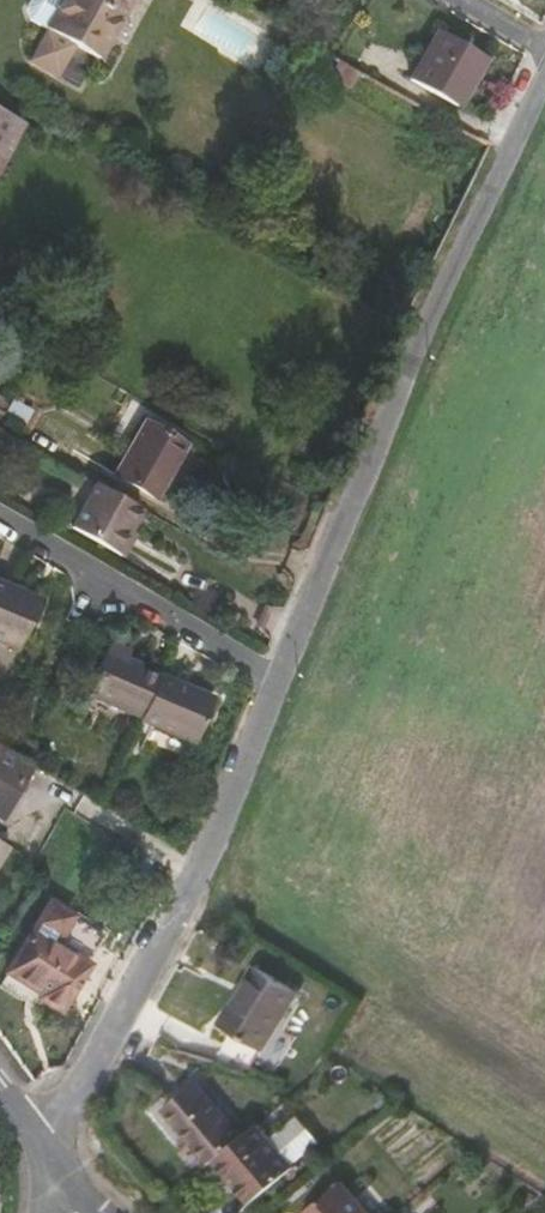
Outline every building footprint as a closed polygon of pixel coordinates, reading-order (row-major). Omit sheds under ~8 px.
[(47,30),(63,39),(60,43),(56,41),(41,68),(70,84),(83,56),(81,55),(83,51),(101,60),(135,0),(46,0),(36,18),(38,25),(47,30)] [(485,60),(434,32),(407,83),(453,109),(468,79),(473,81),(485,60)] [(0,114),(0,154),(5,157),(22,126),(0,114)] [(183,443),(142,420),(111,474),(153,498),(183,443)] [(94,486),(69,528),(108,551),(121,530),(127,534),(140,511),(94,486)] [(127,534),(121,530),(108,551),(120,559),(132,537),(127,534)] [(13,653),(35,602),(0,588),(0,648),(13,653)] [(106,648),(83,700),(136,723),(135,726),(192,751),(212,705),(156,680),(155,683),(138,676),(139,671),(123,665),(126,656),(106,648)] [(29,766),(0,750),(0,816),(29,766)] [(104,945),(50,910),(6,979),(61,1013),(104,945)] [(260,965),(224,1024),(232,1029),(215,1059),(253,1071),(269,1043),(302,991),(260,965)] [(206,1157),(209,1153),(239,1130),(192,1074),(159,1102),(206,1157)] [(275,1131),(296,1112),(286,1101),(265,1119),(275,1131)] [(239,1130),(209,1153),(246,1196),(291,1161),(253,1118),(239,1130)] [(337,1179),(298,1212),(367,1212),(337,1179)]
